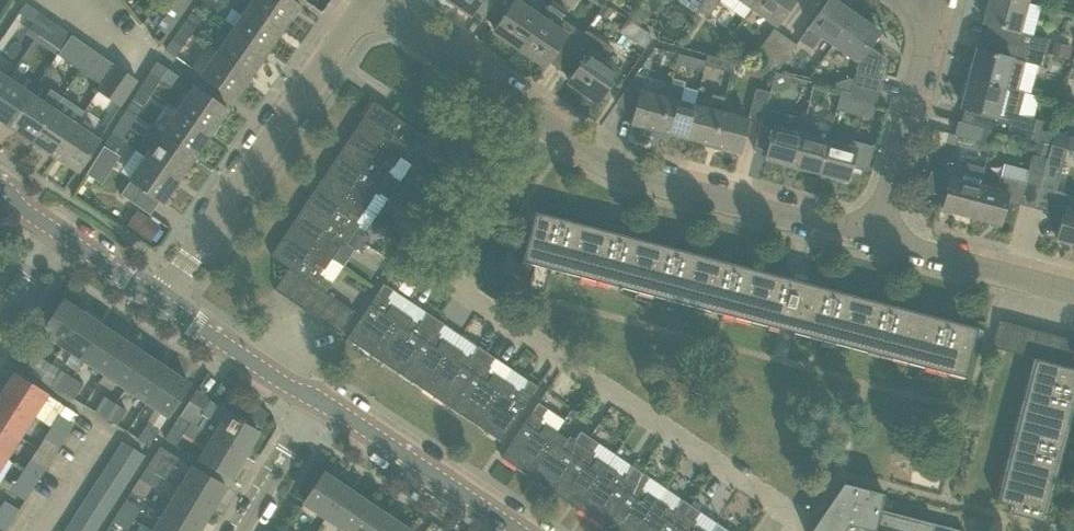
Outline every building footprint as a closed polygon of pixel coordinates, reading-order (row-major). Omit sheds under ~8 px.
[(158,26),(167,36),(187,7),(177,0),(158,26)] [(283,28),(284,28),(282,26),(297,5),(299,6),(299,5),(293,0),(253,0),(250,5),(283,28)] [(497,0),(450,0),(470,14),(477,4),(488,12),(485,17),(485,18),(497,0)] [(485,18),(489,13),(500,21),(494,30),(519,47),(540,16),(527,7),(531,0),(497,0),(485,18)] [(559,68),(559,69),(584,32),(563,18),(567,11),(553,0),(541,17),(540,16),(519,47),(544,65),(551,55),(562,63),(559,68)] [(607,0),(589,0),(601,8),(604,3),(607,0)] [(743,17),(755,0),(702,0),(697,8),(709,16),(720,1),(743,17)] [(743,17),(751,6),(776,24),(793,0),(755,0),(743,17)] [(833,42),(852,14),(839,5),(840,4),(834,0),(827,0),(799,40),(812,49),(822,35),(833,42)] [(984,22),(996,25),(993,39),(1014,44),(1046,52),(1050,39),(1027,33),(1021,32),(1024,20),(1028,2),(1020,0),(991,0),(988,9),(987,9),(984,22)] [(26,2),(18,13),(33,23),(41,12),(26,2)] [(601,8),(599,12),(607,17),(612,8),(604,3),(601,8)] [(283,28),(250,5),(234,28),(267,51),(268,51),(266,50),(281,28),(283,29),(283,28)] [(182,26),(192,33),(201,20),(190,13),(182,26)] [(852,14),(833,42),(858,61),(853,79),(849,78),(836,82),(834,88),(841,90),(850,92),(852,84),(879,91),(882,78),(880,77),(881,73),(883,74),(887,59),(868,45),(878,31),(868,24),(867,25),(852,14)] [(58,24),(49,18),(37,35),(60,51),(65,45),(72,35),(58,24)] [(224,21),(208,44),(251,74),(252,74),(250,73),(265,51),(267,52),(267,51),(234,28),(224,21)] [(182,26),(165,49),(176,57),(192,33),(182,26)] [(644,28),(635,42),(645,48),(650,40),(649,32),(644,28)] [(774,28),(757,50),(769,58),(784,36),(774,28)] [(586,29),(584,32),(559,69),(563,63),(574,71),(568,81),(597,101),(618,70),(602,59),(611,46),(586,29)] [(72,35),(65,45),(58,55),(80,70),(94,50),(72,35)] [(769,58),(780,66),(796,44),(784,36),(769,58)] [(1054,42),(1051,53),(1064,57),(1067,45),(1054,42)] [(207,43),(191,66),(235,98),(236,97),(234,96),(249,74),(251,75),(251,74),(208,44),(207,43)] [(974,61),(970,77),(1018,89),(1025,61),(1043,66),(1046,52),(1014,44),(1011,57),(976,48),(973,61),(974,61)] [(115,64),(94,50),(80,70),(102,85),(108,74),(115,64)] [(703,71),(705,65),(706,61),(679,53),(676,64),(703,71)] [(706,61),(705,65),(731,72),(733,61),(707,54),(706,61)] [(108,74),(102,85),(98,90),(120,104),(137,79),(115,64),(108,74)] [(141,86),(151,92),(160,78),(150,72),(143,83),(141,86)] [(637,72),(616,103),(633,115),(631,122),(659,129),(667,97),(641,90),(644,77),(637,72)] [(986,112),(982,126),(986,128),(993,129),(994,130),(994,131),(997,131),(997,130),(1035,140),(1037,141),(1040,130),(1043,121),(1018,114),(1024,92),(1017,90),(1018,89),(970,77),(966,94),(964,94),(961,106),(986,112)] [(8,79),(0,90),(0,118),(10,125),(30,94),(8,79)] [(667,97),(659,129),(686,136),(694,104),(680,100),(684,86),(671,82),(668,97),(667,97)] [(841,90),(840,95),(875,105),(879,91),(852,84),(850,92),(841,90)] [(193,85),(177,109),(211,133),(212,132),(210,131),(225,109),(227,110),(227,109),(193,85)] [(141,86),(133,99),(142,106),(151,92),(141,86)] [(748,114),(762,117),(764,107),(769,91),(755,88),(748,114)] [(30,94),(10,125),(33,140),(62,96),(51,89),(42,102),(30,94)] [(694,104),(686,136),(712,143),(724,97),(713,94),(709,108),(694,104)] [(840,95),(836,109),(872,118),(875,105),(840,95)] [(724,97),(712,143),(740,151),(748,118),(721,111),(725,97),(724,97)] [(357,127),(356,127),(399,156),(407,145),(403,143),(405,139),(412,144),(414,142),(422,147),(429,138),(374,101),(363,117),(369,121),(363,131),(357,127)] [(768,149),(765,157),(792,164),(804,118),(764,107),(762,117),(754,145),(768,149)] [(76,124),(53,109),(33,140),(55,155),(76,124)] [(211,133),(177,109),(161,132),(195,155),(196,155),(194,154),(209,132),(211,133)] [(78,170),(99,139),(76,124),(85,111),(84,111),(55,155),(78,170)] [(111,133),(122,140),(132,124),(121,118),(111,133)] [(819,122),(804,118),(792,164),(820,172),(828,140),(815,137),(817,129),(819,122)] [(978,141),(982,126),(958,120),(954,135),(975,140),(978,141)] [(339,153),(394,189),(400,180),(392,175),(393,173),(386,168),(388,164),(392,167),(399,156),(356,127),(363,132),(356,141),(350,137),(339,153)] [(161,132),(145,155),(179,178),(180,178),(178,177),(193,155),(195,156),(195,155),(161,132)] [(111,133),(103,146),(113,153),(122,140),(111,133)] [(828,140),(820,172),(847,179),(850,166),(866,170),(873,145),(857,141),(830,134),(828,140)] [(1035,140),(1032,155),(1033,155),(1046,158),(1050,145),(1037,141),(1035,140)] [(1037,201),(1064,208),(1056,239),(1073,243),(1073,195),(1054,190),(1057,178),(1065,148),(1050,145),(1046,158),(1042,174),(1043,174),(1037,201)] [(103,146),(86,174),(100,183),(115,160),(113,153),(103,146)] [(388,198),(394,189),(339,153),(329,168),(335,172),(329,182),(323,178),(322,178),(365,207),(373,196),(369,193),(371,190),(378,195),(380,193),(388,198)] [(145,155),(119,192),(143,209),(153,195),(163,202),(164,201),(162,200),(177,178),(179,179),(179,178),(145,155)] [(1007,194),(1037,201),(1043,174),(1042,174),(1046,158),(1033,155),(1029,171),(1027,170),(1024,182),(1000,176),(996,189),(979,185),(970,216),(1000,224),(1007,194)] [(941,208),(970,216),(979,185),(982,171),(983,167),(964,162),(963,166),(947,162),(944,174),(930,171),(925,190),(945,196),(941,208)] [(305,203),(360,240),(366,231),(358,226),(359,224),(352,219),(354,215),(358,218),(365,207),(322,178),(328,183),(322,192),(316,188),(305,203)] [(360,240),(305,203),(295,219),(301,223),(295,233),(288,229),(331,258),(338,247),(335,244),(337,241),(344,246),(346,243),(354,249),(360,240)] [(146,215),(135,230),(148,239),(158,224),(146,215)] [(937,362),(935,369),(936,369),(938,362),(949,365),(947,372),(965,377),(975,338),(958,334),(960,328),(935,322),(933,327),(901,318),(903,313),(878,306),(876,312),(844,303),(846,298),(821,292),(819,297),(804,293),(805,288),(778,280),(777,286),(745,277),(746,272),(721,265),(719,271),(688,262),(689,257),(664,250),(663,256),(631,247),(632,242),(607,236),(605,241),(574,233),(575,227),(550,221),(548,226),(532,222),(522,260),(539,265),(541,258),(552,261),(550,268),(551,268),(553,261),(564,264),(562,271),(779,328),(777,337),(791,341),(794,332),(924,366),(926,359),(937,362)] [(331,258),(288,229),(294,234),(288,243),(282,239),(271,255),(289,267),(300,274),(311,281),(322,288),(326,291),(332,282),(323,276),(325,274),(317,270),(320,266),(324,269),(331,258)] [(289,267),(274,289),(285,296),(300,274),(289,267)] [(300,274),(285,296),(296,304),(311,281),(300,274)] [(311,281),(296,304),(307,311),(322,288),(311,281)] [(373,355),(402,312),(410,300),(393,289),(384,283),(368,306),(347,337),(363,348),(367,342),(377,348),(373,355)] [(322,288),(307,311),(317,318),(332,296),(326,291),(322,288)] [(332,296),(317,318),(328,325),(343,303),(332,296)] [(41,331),(63,345),(84,313),(62,299),(41,331)] [(343,303),(328,325),(339,333),(354,310),(343,303)] [(402,312),(373,355),(378,349),(387,355),(383,361),(398,372),(435,317),(426,311),(421,320),(418,318),(414,325),(410,323),(413,319),(402,312)] [(84,313),(63,345),(72,351),(64,362),(76,370),(84,359),(105,327),(84,313)] [(418,376),(428,382),(453,346),(460,335),(444,323),(435,317),(398,372),(414,382),(418,376)] [(992,346),(1017,353),(1024,326),(999,320),(992,346)] [(1024,326),(1017,353),(1030,356),(1037,330),(1024,326)] [(84,359),(105,373),(126,341),(105,327),(84,359)] [(1037,330),(1030,356),(1034,357),(1042,360),(1050,333),(1037,330)] [(1050,333),(1042,360),(1055,363),(1062,336),(1050,333)] [(428,382),(424,389),(429,383),(438,389),(434,395),(449,406),(486,351),(477,345),(477,346),(460,335),(453,346),(428,382)] [(1055,363),(1068,366),(1073,343),(1073,339),(1062,336),(1055,363)] [(105,373),(125,387),(147,355),(126,341),(105,373)] [(28,350),(19,365),(31,372),(40,357),(28,350)] [(486,351),(449,406),(465,416),(469,410),(479,416),(475,423),(504,380),(493,373),(490,377),(487,374),(492,367),(489,366),(495,357),(486,351)] [(1004,354),(1002,361),(1008,363),(1010,355),(1004,354)] [(146,401),(168,369),(147,355),(125,387),(146,401)] [(1034,357),(999,489),(1006,491),(1002,502),(1041,512),(1042,505),(1037,504),(1046,466),(1053,468),(1059,442),(1053,441),(1062,409),(1067,410),(1073,386),(1073,385),(1068,383),(1073,368),(1068,366),(1055,363),(1042,360),(1034,357)] [(168,415),(177,402),(189,384),(168,369),(146,401),(168,415)] [(511,369),(504,380),(475,423),(480,417),(489,423),(485,429),(501,440),(517,417),(538,386),(528,379),(528,380),(511,369)] [(61,370),(51,385),(62,392),(72,377),(61,370)] [(14,372),(0,394),(32,414),(46,392),(14,372)] [(72,377),(62,392),(73,399),(83,384),(72,377)] [(231,388),(226,398),(233,403),(239,393),(231,388)] [(195,390),(179,416),(189,422),(213,437),(243,455),(258,430),(257,430),(228,412),(210,399),(195,391),(195,390)] [(0,394),(0,395),(0,423),(19,435),(32,414),(0,394)] [(94,411),(105,418),(115,403),(103,396),(94,411)] [(527,474),(556,431),(545,423),(543,427),(539,425),(544,418),(542,416),(547,408),(538,402),(501,456),(517,467),(521,461),(531,467),(527,474)] [(115,403),(105,418),(116,425),(125,410),(115,403)] [(51,426),(66,436),(74,425),(58,415),(51,426)] [(179,416),(165,438),(175,445),(182,433),(207,448),(200,459),(211,466),(230,477),(243,455),(213,437),(189,422),(179,416)] [(5,457),(19,435),(0,423),(0,453),(5,457)] [(146,423),(138,438),(150,444),(158,429),(146,423)] [(59,447),(66,436),(51,426),(44,437),(59,447)] [(556,431),(527,474),(532,468),(541,474),(537,480),(552,491),(589,436),(580,430),(575,439),(573,437),(568,444),(564,442),(567,438),(556,431)] [(578,508),(607,465),(596,458),(593,462),(590,459),(595,452),(593,451),(598,442),(589,436),(552,491),(568,501),(572,495),(582,501),(577,508),(578,508)] [(122,441),(113,454),(135,469),(144,455),(122,441)] [(147,467),(161,476),(166,479),(179,458),(160,446),(147,467)] [(113,454),(104,468),(127,482),(135,469),(113,454)] [(588,515),(603,525),(640,471),(631,464),(631,465),(614,454),(607,465),(578,508),(582,502),(592,508),(588,515)] [(30,457),(23,468),(39,478),(46,467),(30,457)] [(192,466),(179,487),(212,507),(225,485),(206,474),(192,466)] [(154,487),(161,476),(147,467),(140,478),(154,487)] [(32,489),(39,478),(23,468),(16,478),(32,489)] [(104,468),(95,482),(118,496),(127,482),(104,468)] [(603,525),(612,530),(622,530),(623,530),(625,530),(636,530),(658,499),(665,488),(649,477),(640,471),(603,525)] [(326,516),(346,487),(323,472),(303,501),(326,516)] [(95,482),(87,495),(109,510),(118,496),(95,482)] [(964,530),(945,526),(944,530),(933,528),(934,523),(894,512),(897,500),(882,497),(883,493),(881,492),(843,482),(810,530),(964,530)] [(199,529),(212,507),(179,487),(166,509),(199,529)] [(348,530),(368,502),(346,487),(326,516),(348,530)] [(87,495),(78,509),(100,523),(109,510),(87,495)] [(126,498),(119,509),(133,519),(141,508),(126,498)] [(691,505),(682,498),(676,507),(674,506),(670,513),(666,511),(669,506),(658,499),(636,530),(673,530),(691,505)] [(12,520),(20,509),(4,499),(0,505),(0,513),(12,520)] [(348,530),(380,530),(390,517),(368,502),(348,530)] [(673,530),(710,530),(716,522),(700,511),(691,505),(673,530)] [(69,523),(82,530),(95,530),(100,523),(78,509),(69,523)] [(133,519),(119,509),(111,520),(126,530),(133,519)] [(154,530),(197,530),(199,529),(166,509),(153,530),(154,530)] [(0,513),(0,527),(5,530),(12,520),(0,513)] [(390,517),(380,530),(411,530),(390,517)] [(64,530),(82,530),(69,523),(64,530)]
